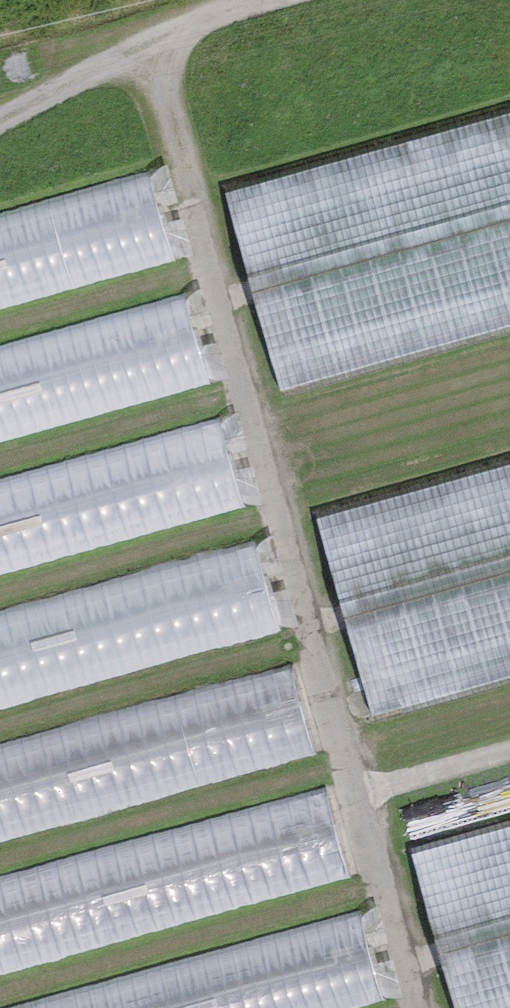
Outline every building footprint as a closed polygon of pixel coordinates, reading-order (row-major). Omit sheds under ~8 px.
[(227,192),(282,387),(509,324),(509,113),(227,192)] [(0,215),(0,309),(178,259),(153,171),(0,215)] [(0,347),(0,442),(209,383),(185,295),(0,347)] [(0,480),(0,575),(247,506),(223,418),(0,480)] [(319,521),(375,720),(509,682),(509,467),(319,521)] [(0,612),(0,707),(283,628),(258,540),(0,612)] [(0,748),(0,843),(316,754),(291,666),(0,748)] [(0,879),(0,974),(353,875),(328,787),(0,879)] [(413,853),(457,1007),(509,1007),(509,826),(413,853)] [(16,1007),(354,1007),(387,999),(362,911),(16,1007)]
